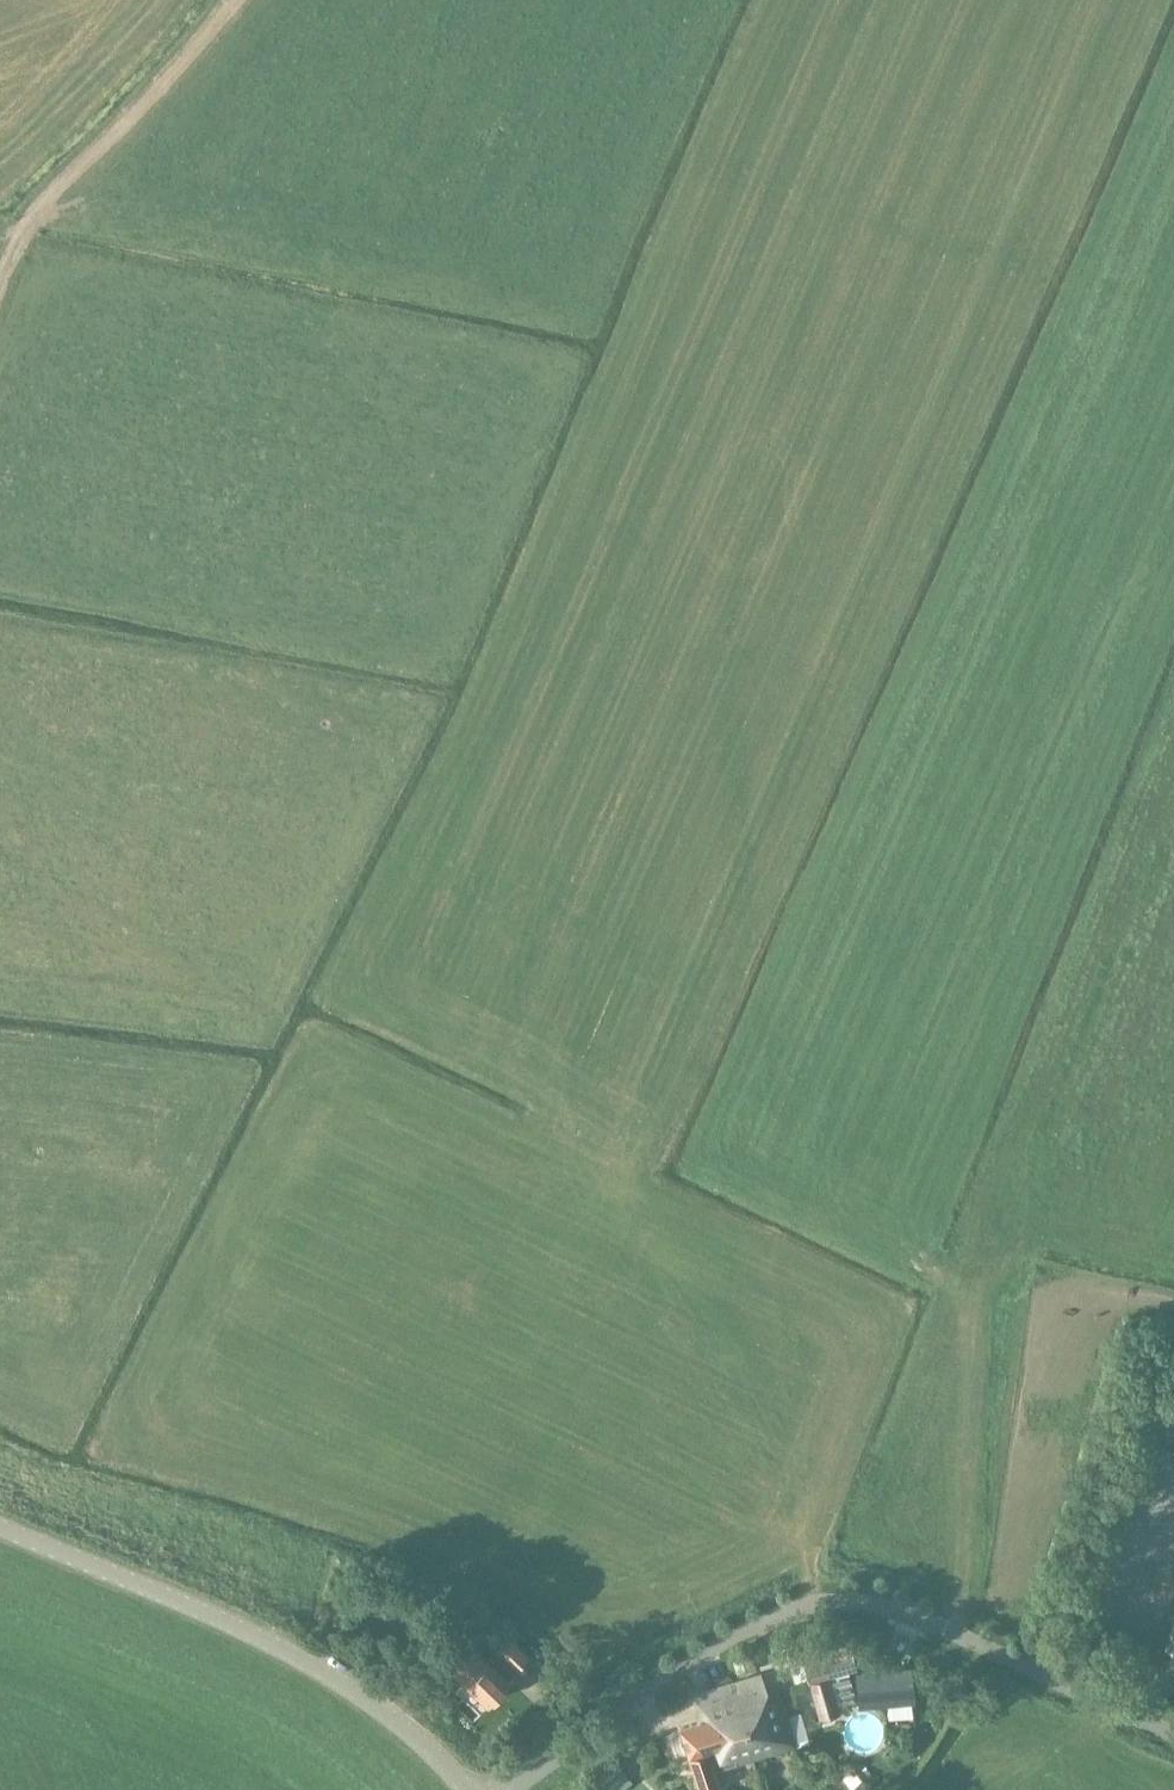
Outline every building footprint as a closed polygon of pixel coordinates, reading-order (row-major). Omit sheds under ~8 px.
[(379,1586),(396,1595),(403,1583),(386,1573),(379,1586)] [(487,1625),(474,1611),(465,1620),(478,1635),(487,1625)] [(443,1658),(464,1679),(486,1658),(465,1636),(443,1658)] [(464,1679),(486,1702),(508,1681),(503,1675),(512,1666),(516,1670),(528,1660),(507,1638),(486,1658),(464,1679)] [(807,1654),(801,1655),(809,1682),(819,1714),(840,1707),(840,1705),(856,1701),(849,1672),(848,1670),(857,1668),(850,1642),(830,1647),(807,1654)] [(912,1698),(908,1664),(853,1671),(857,1705),(912,1698)] [(760,1673),(728,1684),(753,1757),(795,1743),(779,1695),(768,1699),(760,1673)] [(699,1789),(720,1789),(720,1787),(714,1770),(753,1757),(728,1684),(694,1695),(703,1720),(679,1728),(699,1789)] [(831,1789),(854,1789),(843,1778),(831,1789)]
